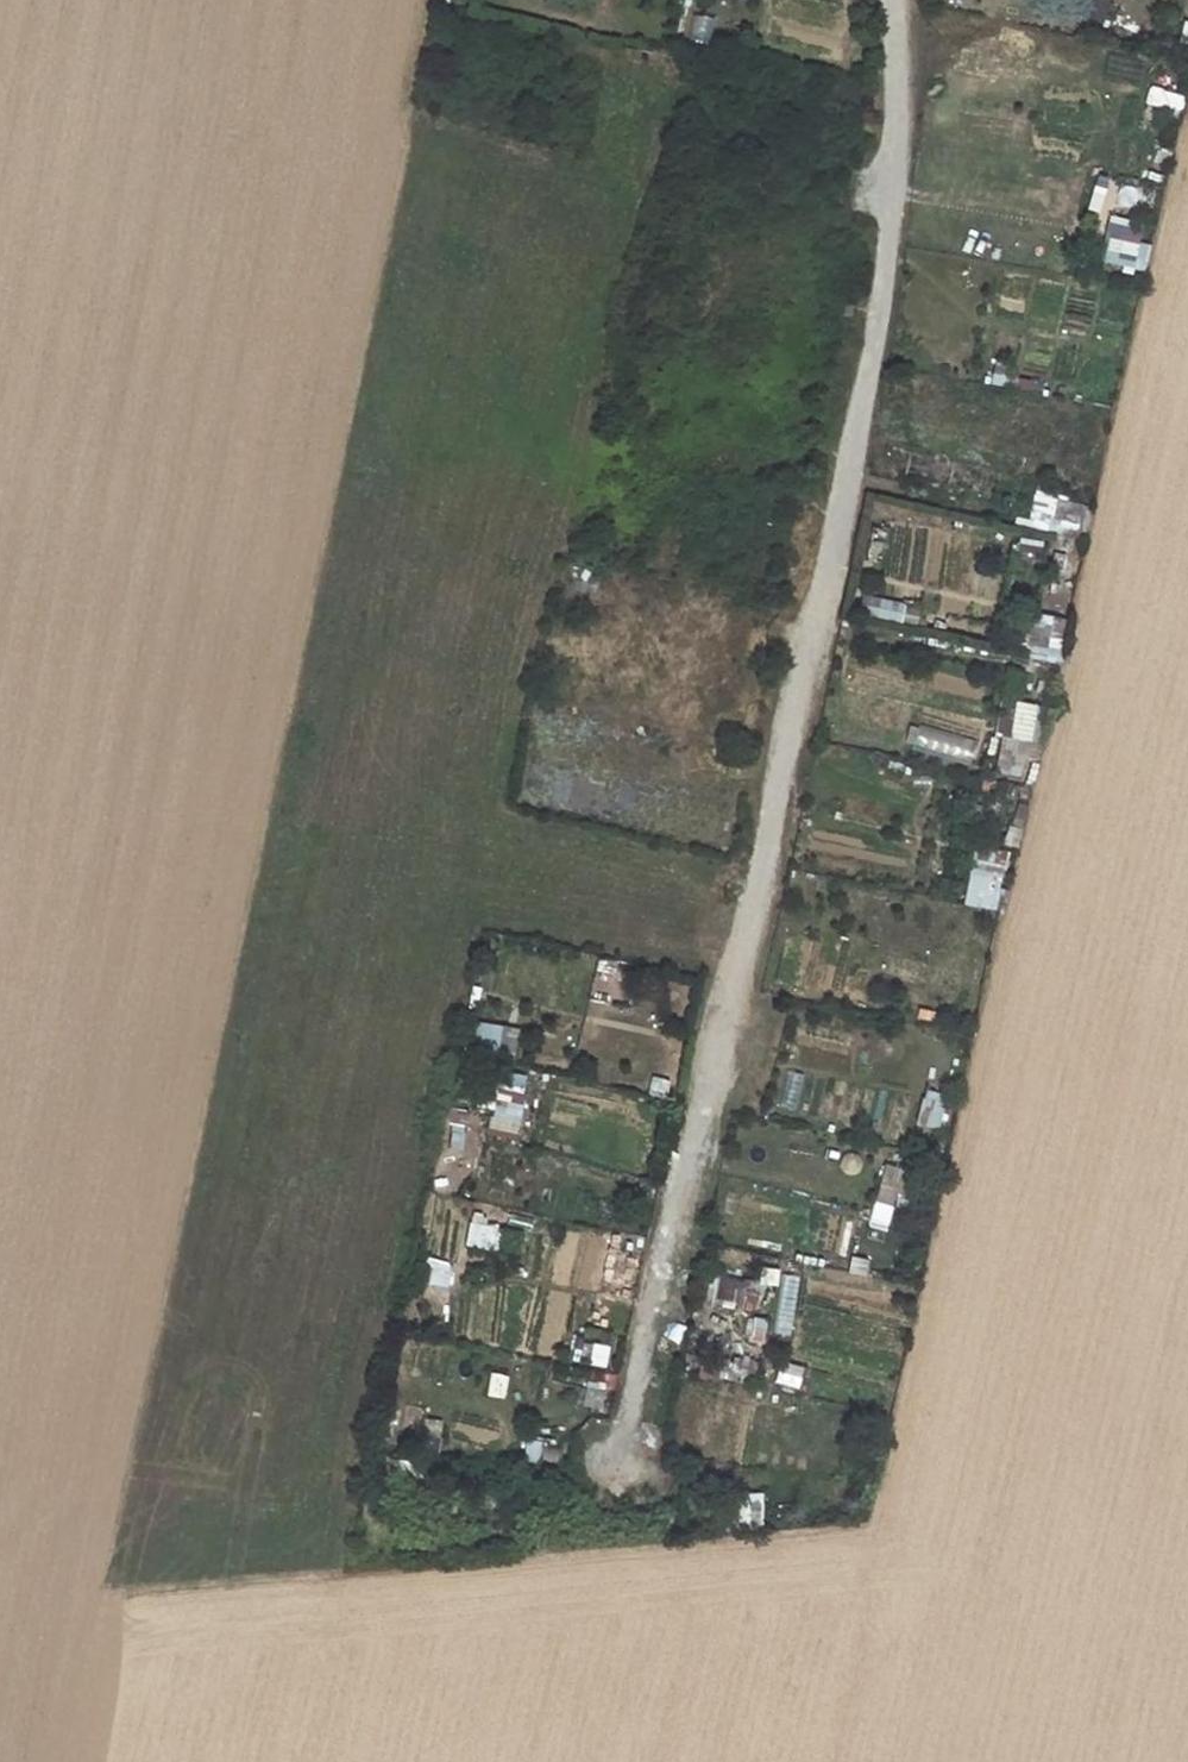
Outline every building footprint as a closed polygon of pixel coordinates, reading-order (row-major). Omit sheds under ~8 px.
[(1134,243),(1107,235),(1099,261),(1126,269),(1134,243)] [(1031,740),(1034,703),(1011,702),(1009,739),(1031,740)] [(914,723),(907,747),(968,764),(974,740),(914,723)] [(965,907),(997,909),(1000,861),(968,859),(965,907)] [(515,1030),(478,1024),(474,1048),(511,1054),(515,1030)] [(491,1130),(520,1130),(521,1075),(492,1074),(491,1130)] [(710,1309),(752,1313),(756,1282),(713,1277),(710,1309)]
